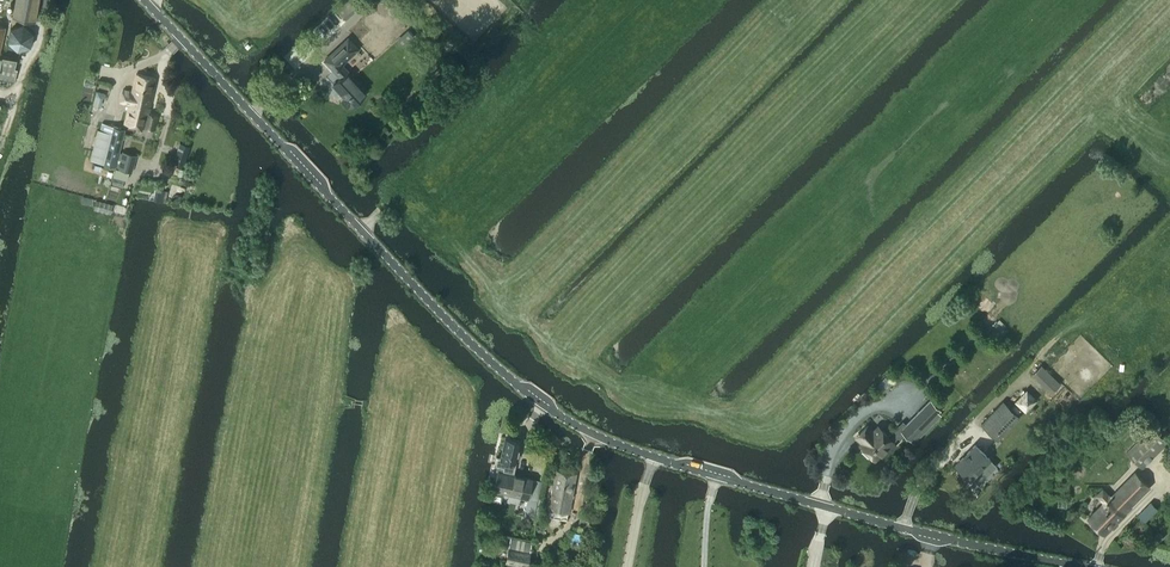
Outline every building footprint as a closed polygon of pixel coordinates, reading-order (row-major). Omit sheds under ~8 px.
[(13,17),(35,21),(39,0),(16,0),(13,17)] [(366,3),(363,0),(348,0),(337,9),(345,19),(366,3)] [(17,52),(31,47),(34,33),(23,24),(11,29),(8,42),(17,52)] [(352,105),(365,93),(347,73),(348,72),(341,65),(358,49),(348,39),(325,60),(341,77),(333,85),(345,98),(342,100),(348,106),(351,104),(352,105)] [(15,81),(17,69),(15,68),(16,60),(2,57),(2,58),(0,57),(0,78),(15,81)] [(129,104),(124,124),(145,128),(145,127),(154,130),(158,116),(148,113),(156,79),(136,74),(132,92),(123,90),(120,102),(129,104)] [(115,166),(125,129),(103,123),(101,129),(100,129),(91,160),(115,166)] [(183,166),(190,146),(180,143),(173,163),(183,166)] [(132,172),(136,155),(123,151),(118,168),(132,172)] [(176,168),(174,175),(183,178),(183,177),(186,178),(188,173),(176,168)] [(83,197),(81,203),(90,206),(92,199),(83,197)] [(996,321),(991,325),(999,334),(1004,330),(996,321)] [(1056,388),(1061,383),(1041,364),(1033,373),(1051,390),(1054,386),(1056,388)] [(1025,412),(1037,399),(1026,388),(1014,402),(1025,412)] [(878,426),(874,431),(868,425),(860,433),(861,435),(858,438),(862,442),(860,444),(864,448),(862,450),(869,457),(871,455),(875,459),(886,448),(890,452),(896,445),(893,442),(898,437),(900,439),(904,434),(913,443),(941,415),(938,412),(940,410),(929,399),(901,428),(898,425),(888,436),(878,426)] [(998,440),(1019,418),(1002,402),(981,424),(998,440)] [(1142,468),(1168,443),(1153,427),(1127,453),(1142,468)] [(496,457),(494,465),(499,466),(504,467),(504,470),(513,472),(516,461),(519,459),(521,454),(518,451),(520,440),(505,437),(501,458),(496,457)] [(975,445),(955,466),(970,480),(972,477),(978,484),(990,472),(984,465),(990,459),(975,445)] [(499,466),(493,490),(528,498),(531,478),(513,474),(513,472),(504,470),(504,467),(499,466)] [(547,486),(546,494),(551,495),(548,509),(550,509),(549,516),(567,519),(568,512),(569,512),(576,473),(556,470),(553,487),(547,486)] [(1130,506),(1150,486),(1136,472),(1111,497),(1103,489),(1097,495),(1104,502),(1089,518),(1102,531),(1105,534),(1131,507),(1130,506)] [(1151,502),(1138,515),(1145,522),(1158,509),(1151,502)] [(1160,531),(1155,535),(1160,541),(1165,538),(1160,531)] [(527,565),(530,552),(532,542),(510,538),(509,548),(506,561),(527,565)] [(561,556),(550,554),(548,566),(556,566),(559,566),(561,556)]
